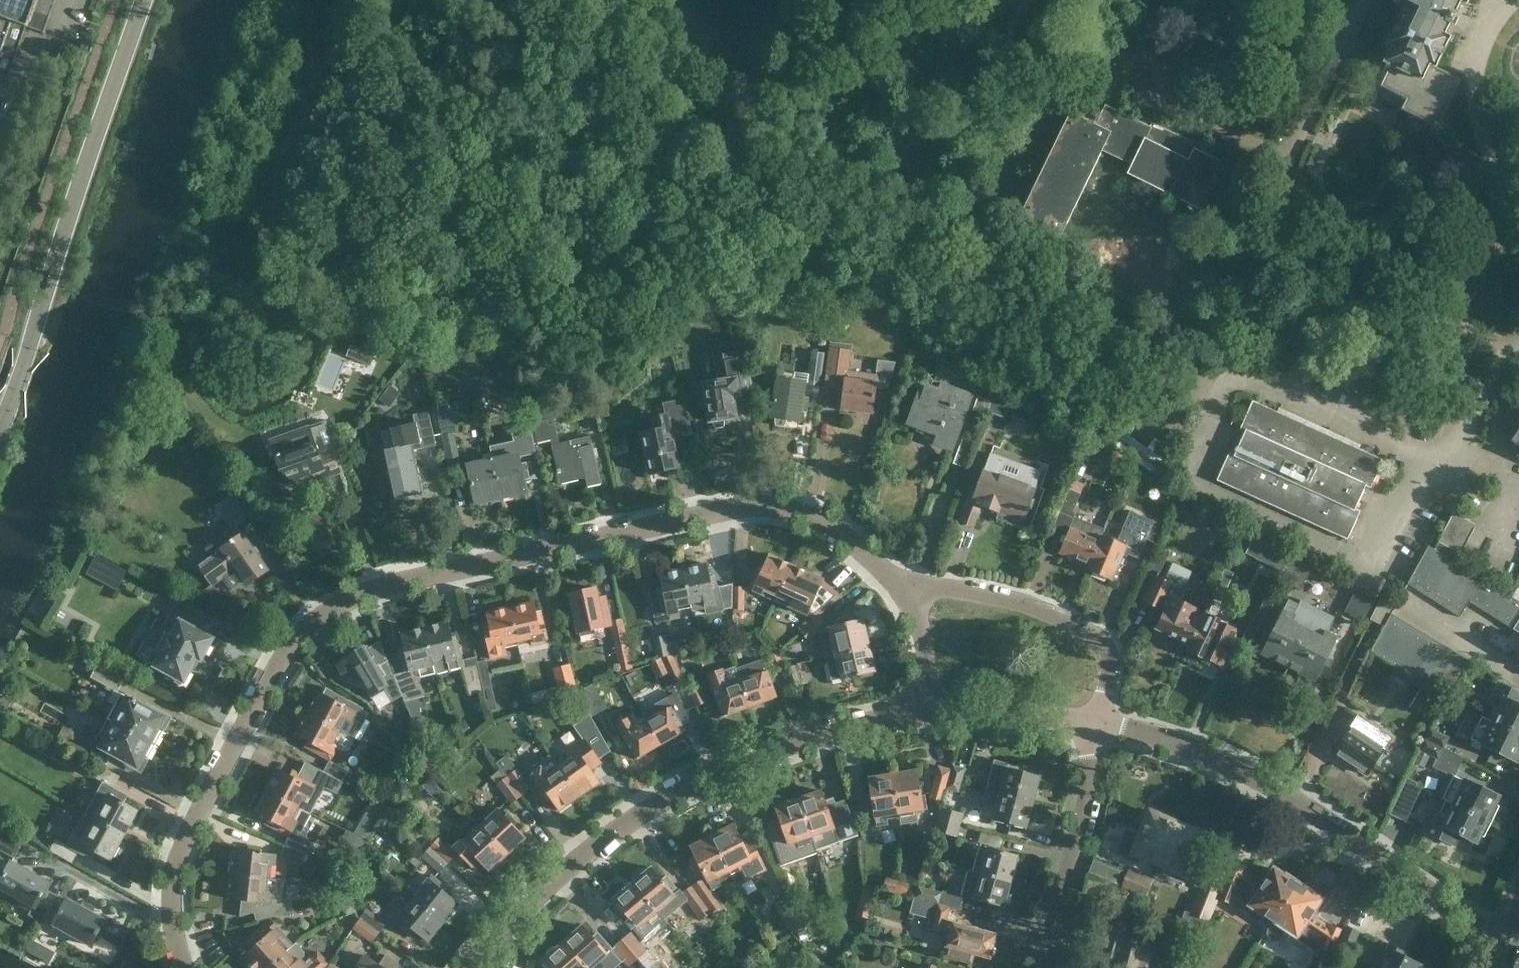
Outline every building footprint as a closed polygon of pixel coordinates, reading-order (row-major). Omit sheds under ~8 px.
[(11,81),(37,0),(0,0),(0,77),(11,81)] [(1381,88),(1379,92),(1379,93),(1379,95),(1379,97),(1380,98),(1381,99),(1382,100),(1393,105),(1395,106),(1396,106),(1398,106),(1398,105),(1400,104),(1401,103),(1402,99),(1405,101),(1400,111),(1436,128),(1459,81),(1435,69),(1451,37),(1445,35),(1448,28),(1457,11),(1460,4),(1466,7),(1469,0),(1394,0),(1396,5),(1404,8),(1385,46),(1391,49),(1384,63),(1389,66),(1379,87),(1381,88)] [(1070,114),(1018,223),(1041,234),(1044,228),(1061,235),(1069,219),(1102,151),(1132,166),(1127,175),(1205,212),(1228,166),(1205,155),(1207,151),(1152,124),(1150,128),(1105,106),(1100,116),(1098,115),(1095,121),(1097,122),(1095,127),(1093,125),(1092,127),(1088,125),(1088,123),(1070,114)] [(848,370),(852,351),(850,351),(852,345),(831,342),(827,366),(824,390),(844,393),(841,409),(871,413),(875,386),(889,389),(897,361),(879,359),(877,374),(848,370)] [(704,384),(695,386),(699,410),(708,408),(710,421),(712,421),(716,429),(728,427),(729,418),(736,417),(732,397),(755,394),(747,347),(713,353),(717,381),(703,383),(704,384)] [(812,363),(808,384),(818,386),(822,365),(823,354),(814,352),(812,363)] [(799,421),(804,382),(777,378),(772,417),(774,418),(776,426),(784,427),(788,420),(799,421)] [(922,386),(908,424),(937,435),(934,444),(952,451),(973,396),(941,384),(938,392),(922,386)] [(980,398),(978,398),(972,414),(984,419),(990,402),(994,391),(984,387),(980,398)] [(1383,461),(1252,402),(1239,430),(1245,432),(1234,455),(1229,453),(1217,481),(1347,540),(1360,512),(1355,510),(1365,486),(1370,489),(1383,461)] [(640,434),(649,474),(678,468),(670,428),(689,424),(684,403),(672,406),(674,414),(652,418),(655,431),(640,434)] [(444,445),(450,467),(461,464),(454,434),(457,434),(452,410),(437,413),(444,445)] [(395,448),(385,450),(396,500),(424,494),(413,444),(420,442),(422,449),(436,446),(428,412),(414,415),(416,423),(391,428),(395,448)] [(560,485),(586,480),(588,488),(601,485),(592,445),(590,437),(559,444),(554,419),(532,424),(534,428),(530,428),(531,436),(535,434),(536,438),(537,444),(551,441),(560,485)] [(321,422),(270,439),(275,455),(285,484),(300,478),(303,486),(343,472),(335,449),(341,442),(321,422)] [(531,436),(530,428),(519,431),(522,441),(524,454),(534,452),(532,439),(531,436)] [(1510,441),(1518,447),(1518,429),(1510,441)] [(954,464),(966,468),(975,444),(963,439),(954,464)] [(1079,459),(1088,463),(1095,445),(1085,442),(1079,459)] [(981,506),(998,512),(996,518),(1021,527),(1023,518),(1025,519),(1029,507),(1031,508),(1035,498),(1034,498),(1038,486),(1035,485),(1041,470),(991,452),(984,469),(976,493),(972,492),(960,522),(973,527),(981,506)] [(502,498),(494,460),(492,453),(484,455),(486,462),(468,466),(476,504),(502,498)] [(518,455),(494,460),(502,498),(526,493),(518,455)] [(1053,526),(1067,532),(1058,553),(1089,566),(1101,537),(1104,529),(1075,517),(1073,511),(1084,484),(1072,479),(1053,526)] [(223,535),(229,543),(222,548),(223,550),(199,567),(212,584),(222,577),(232,591),(245,582),(248,586),(268,571),(242,534),(236,526),(252,514),(236,492),(216,506),(215,508),(231,529),(223,535)] [(1116,543),(1101,537),(1089,566),(1087,571),(1111,581),(1122,555),(1127,557),(1128,555),(1138,559),(1139,557),(1146,539),(1156,544),(1164,526),(1153,522),(1154,521),(1129,511),(1119,535),(1116,543)] [(1475,524),(1453,513),(1438,542),(1460,554),(1475,524)] [(1417,590),(1439,553),(1429,546),(1408,584),(1417,590)] [(1439,553),(1417,590),(1427,596),(1451,560),(1439,553)] [(122,570),(94,555),(85,571),(113,586),(122,570)] [(759,567),(748,589),(763,595),(765,590),(776,596),(777,595),(791,566),(769,556),(763,569),(759,567)] [(1292,558),(1289,557),(1288,557),(1277,580),(1300,591),(1312,569),(1312,568),(1292,558)] [(1451,560),(1427,596),(1438,603),(1462,567),(1451,560)] [(1173,561),(1165,576),(1183,585),(1191,570),(1173,561)] [(706,563),(682,568),(690,605),(705,602),(706,607),(716,605),(712,589),(718,588),(715,576),(709,578),(706,563)] [(790,602),(788,606),(787,609),(807,618),(807,616),(815,620),(819,616),(842,597),(824,582),(825,580),(813,575),(791,565),(791,566),(777,595),(790,602)] [(1462,567),(1438,603),(1449,610),(1473,574),(1462,567)] [(690,605),(682,568),(659,574),(662,588),(650,591),(657,623),(680,618),(678,608),(690,605)] [(1214,595),(1222,599),(1232,577),(1223,574),(1214,595)] [(1473,574),(1449,610),(1460,617),(1470,602),(1483,581),(1473,574)] [(1155,628),(1182,642),(1189,645),(1203,615),(1197,612),(1198,609),(1183,602),(1188,592),(1152,575),(1140,600),(1163,611),(1155,628)] [(1479,608),(1493,586),(1483,581),(1470,602),(1479,608)] [(1487,613),(1501,592),(1493,586),(1479,608),(1487,613)] [(629,654),(622,621),(612,623),(607,600),(599,601),(596,588),(570,594),(578,633),(606,627),(610,626),(618,656),(629,654)] [(733,617),(743,617),(743,588),(734,588),(733,617)] [(1370,620),(1378,602),(1355,590),(1343,612),(1368,625),(1370,620)] [(1495,618),(1509,597),(1501,592),(1487,613),(1495,618)] [(1509,597),(1495,618),(1510,627),(1518,633),(1518,603),(1509,597)] [(1316,681),(1321,684),(1333,662),(1327,658),(1343,628),(1332,622),(1334,618),(1301,602),(1300,606),(1289,600),(1273,631),(1267,628),(1256,651),(1262,654),(1316,681)] [(1394,608),(1379,600),(1370,620),(1384,627),(1394,608)] [(534,602),(510,608),(518,642),(531,639),(533,645),(549,641),(543,614),(537,616),(534,602)] [(201,663),(212,641),(192,631),(198,618),(176,607),(167,625),(175,629),(170,638),(166,635),(157,652),(161,654),(155,667),(167,674),(164,680),(182,690),(197,661),(201,663)] [(518,642),(510,608),(487,613),(490,626),(485,628),(492,660),(507,656),(504,645),(518,642)] [(1204,612),(1203,615),(1189,645),(1185,653),(1207,663),(1208,662),(1220,668),(1238,630),(1225,624),(1226,622),(1204,612)] [(1380,657),(1402,620),(1391,614),(1384,627),(1371,651),(1380,657)] [(801,631),(809,640),(827,625),(819,616),(815,620),(801,631)] [(829,628),(835,655),(870,646),(863,620),(854,622),(853,616),(833,621),(834,627),(829,628)] [(1389,662),(1411,626),(1402,620),(1380,657),(1389,662)] [(448,623),(425,628),(436,676),(467,669),(473,696),(486,693),(478,658),(465,662),(458,636),(456,636),(452,638),(448,623)] [(1399,668),(1420,632),(1411,626),(1389,662),(1399,668)] [(400,650),(406,672),(407,675),(408,674),(410,683),(400,685),(398,686),(403,700),(405,699),(406,703),(426,699),(421,679),(436,676),(425,628),(402,634),(406,649),(400,650)] [(1408,674),(1430,637),(1420,632),(1399,668),(1408,674)] [(666,636),(653,638),(658,660),(673,654),(684,652),(681,640),(668,643),(666,636)] [(1418,679),(1439,643),(1430,637),(1408,674),(1418,679)] [(1427,685),(1449,649),(1439,643),(1418,679),(1427,685)] [(870,646),(835,655),(826,657),(828,664),(827,664),(831,680),(840,678),(840,680),(860,674),(861,677),(872,675),(871,672),(876,670),(870,646)] [(367,647),(333,668),(339,679),(345,675),(350,683),(357,686),(362,683),(370,696),(385,687),(370,661),(373,658),(367,647)] [(1438,692),(1459,655),(1449,649),(1427,685),(1438,692)] [(767,656),(773,671),(783,668),(777,652),(767,656)] [(1459,655),(1438,692),(1448,698),(1470,662),(1459,655)] [(686,681),(674,656),(670,656),(668,656),(669,658),(658,660),(650,664),(657,680),(665,676),(671,688),(675,686),(677,690),(685,686),(684,682),(686,681)] [(92,677),(117,690),(125,675),(100,662),(92,677)] [(578,693),(570,664),(552,669),(560,698),(578,693)] [(786,669),(792,684),(799,681),(796,671),(803,668),(801,664),(794,665),(786,669)] [(720,717),(750,707),(739,677),(727,682),(722,669),(705,676),(720,717)] [(767,672),(752,677),(751,673),(739,677),(750,707),(776,697),(767,672)] [(1493,722),(1518,735),(1518,690),(1499,681),(1493,694),(1488,705),(1498,710),(1493,722)] [(607,709),(592,684),(576,694),(591,718),(591,719),(607,709)] [(396,703),(403,700),(398,686),(390,689),(396,703)] [(699,688),(689,692),(696,706),(705,702),(699,688)] [(1410,708),(1425,717),(1437,697),(1422,688),(1410,708)] [(115,706),(108,720),(155,746),(163,731),(159,728),(166,716),(151,708),(150,710),(115,692),(108,703),(115,706)] [(643,712),(647,720),(661,744),(684,731),(679,722),(688,716),(676,693),(643,712)] [(318,694),(307,714),(353,739),(354,740),(367,718),(354,711),(356,707),(334,695),(331,701),(318,694)] [(316,754),(330,762),(333,756),(337,748),(343,751),(344,748),(347,750),(353,739),(307,714),(296,736),(308,743),(306,748),(316,754)] [(1335,754),(1366,775),(1391,737),(1360,716),(1350,733),(1335,754)] [(661,744),(647,720),(636,726),(630,717),(617,724),(621,732),(636,758),(661,744)] [(1471,740),(1516,761),(1518,763),(1518,735),(1493,722),(1482,717),(1476,728),(1471,740)] [(155,746),(108,720),(102,732),(86,723),(79,737),(88,741),(95,745),(123,760),(122,762),(142,773),(148,761),(147,760),(155,746)] [(61,727),(53,743),(80,757),(88,741),(79,737),(61,727)] [(1431,729),(1425,740),(1444,749),(1449,738),(1431,729)] [(570,759),(558,768),(579,796),(598,782),(591,773),(604,763),(585,736),(564,751),(570,759)] [(1425,740),(1420,750),(1437,759),(1433,767),(1453,777),(1443,799),(1454,804),(1492,823),(1499,807),(1495,805),(1499,797),(1454,776),(1462,759),(1444,749),(1425,740)] [(579,796),(558,768),(550,756),(538,764),(540,767),(532,773),(533,774),(530,777),(532,780),(547,801),(551,798),(560,810),(579,796)] [(993,761),(986,789),(1032,802),(1040,776),(1020,770),(1020,768),(993,761)] [(339,766),(330,762),(324,772),(342,782),(348,771),(346,770),(339,766)] [(102,782),(84,814),(124,836),(130,825),(132,826),(138,816),(136,814),(137,812),(123,804),(127,795),(113,788),(119,777),(94,764),(88,774),(102,782)] [(945,789),(951,770),(936,766),(927,800),(941,804),(945,789)] [(951,770),(945,789),(958,792),(964,769),(953,766),(952,771),(951,770)] [(893,774),(900,817),(901,824),(918,821),(916,811),(924,810),(917,770),(905,772),(904,769),(896,770),(896,773),(893,774)] [(277,770),(266,791),(311,815),(313,816),(327,791),(336,796),(343,785),(343,784),(321,772),(314,783),(293,771),(290,776),(277,770)] [(517,770),(506,778),(520,796),(530,789),(517,770)] [(900,817),(893,774),(890,774),(890,771),(881,772),(881,776),(869,778),(875,817),(876,817),(878,826),(888,824),(887,819),(900,817)] [(498,784),(511,802),(520,796),(506,778),(498,784)] [(1389,815),(1405,823),(1420,789),(1415,786),(1416,784),(1406,779),(1389,815)] [(986,789),(982,805),(991,807),(988,818),(1025,828),(1032,802),(986,789)] [(309,817),(311,815),(266,791),(255,811),(267,818),(263,826),(287,839),(285,844),(306,853),(308,854),(312,844),(299,838),(300,837),(301,837),(311,818),(309,817)] [(801,797),(798,798),(816,849),(858,835),(845,800),(835,803),(835,801),(825,804),(821,791),(810,794),(809,792),(800,795),(801,797)] [(817,851),(816,849),(798,798),(795,800),(794,797),(785,800),(786,803),(776,806),(781,820),(774,822),(782,847),(787,845),(788,847),(791,846),(792,848),(793,848),(797,858),(817,851)] [(1438,797),(1422,832),(1435,839),(1434,840),(1450,847),(1450,846),(1455,848),(1461,835),(1476,843),(1473,849),(1483,854),(1490,839),(1485,836),(1492,823),(1443,799),(1438,797)] [(368,838),(384,809),(372,802),(356,831),(368,838)] [(935,818),(959,825),(963,813),(938,806),(935,818)] [(498,810),(476,830),(504,859),(525,839),(498,810)] [(83,813),(65,846),(91,861),(95,852),(110,860),(112,857),(114,858),(120,848),(118,847),(124,836),(84,814),(83,813)] [(1146,858),(1159,864),(1177,820),(1162,814),(1160,818),(1150,814),(1139,839),(1126,834),(1118,854),(1136,862),(1139,856),(1146,860),(1146,858)] [(959,825),(935,818),(931,831),(956,837),(959,825)] [(1177,820),(1159,864),(1173,869),(1172,870),(1185,876),(1184,879),(1203,886),(1192,915),(1208,921),(1217,899),(1229,870),(1196,856),(1206,833),(1192,827),(1177,820)] [(26,838),(0,823),(0,851),(14,859),(26,838)] [(715,834),(712,836),(738,885),(766,870),(749,837),(742,841),(734,825),(724,830),(722,828),(714,832),(715,834)] [(504,859),(476,830),(456,850),(475,869),(481,863),(490,872),(504,859)] [(706,878),(692,886),(712,912),(723,903),(713,890),(722,886),(720,881),(732,875),(712,836),(709,837),(708,835),(700,839),(701,841),(690,847),(695,857),(690,860),(698,877),(704,874),(706,878)] [(439,840),(430,848),(446,863),(454,854),(439,840)] [(54,841),(49,851),(72,864),(77,853),(54,841)] [(285,844),(280,856),(301,866),(306,853),(285,844)] [(233,851),(231,875),(266,878),(267,865),(274,865),(274,855),(258,854),(258,848),(248,847),(247,852),(233,851)] [(979,847),(972,870),(1010,881),(1018,856),(988,848),(987,850),(979,847)] [(422,857),(438,872),(446,863),(430,848),(422,857)] [(50,907),(55,897),(46,891),(50,884),(7,860),(0,874),(0,894),(33,912),(33,913),(43,919),(50,907)] [(634,881),(632,883),(656,912),(657,911),(664,919),(686,901),(701,920),(712,912),(692,886),(683,892),(680,888),(679,890),(666,876),(662,880),(650,867),(645,872),(643,869),(632,878),(634,881)] [(1256,918),(1269,926),(1299,881),(1285,872),(1282,875),(1273,869),(1263,885),(1244,873),(1231,867),(1229,870),(1217,899),(1220,900),(1231,904),(1235,896),(1260,912),(1256,918)] [(1010,881),(972,870),(972,871),(969,870),(963,893),(974,897),(974,898),(1004,906),(1010,881)] [(1122,886),(1146,895),(1152,881),(1128,871),(1122,886)] [(266,878),(231,875),(229,898),(242,900),(242,906),(254,907),(254,901),(270,902),(271,893),(265,892),(266,878)] [(425,890),(416,901),(443,924),(458,906),(447,896),(450,892),(431,878),(422,888),(425,890)] [(883,892),(895,895),(897,881),(887,878),(883,892)] [(895,895),(906,898),(910,884),(897,881),(895,895)] [(1269,926),(1270,927),(1269,929),(1268,931),(1268,934),(1270,937),(1272,939),(1274,940),(1277,940),(1279,940),(1281,939),(1283,938),(1287,930),(1317,950),(1310,966),(1314,967),(1327,967),(1337,946),(1338,946),(1344,931),(1329,924),(1328,927),(1311,915),(1320,900),(1311,894),(1313,890),(1299,881),(1269,926)] [(656,912),(632,883),(612,899),(614,901),(612,903),(621,913),(623,912),(638,928),(656,912)] [(864,885),(858,907),(871,911),(877,889),(864,885)] [(919,886),(915,898),(940,905),(943,893),(919,886)] [(330,899),(334,918),(355,914),(351,894),(330,899)] [(55,897),(50,907),(59,913),(53,924),(92,946),(98,935),(120,948),(130,931),(107,918),(106,921),(66,899),(65,902),(55,897)] [(914,898),(910,913),(930,919),(927,929),(949,935),(943,957),(972,965),(975,954),(990,958),(991,955),(994,956),(997,946),(994,946),(997,934),(953,922),(948,920),(951,908),(940,905),(915,898),(914,898)] [(294,910),(290,899),(268,906),(272,917),(294,910)] [(806,900),(793,905),(804,929),(817,924),(806,900)] [(443,924),(416,901),(408,911),(398,904),(389,915),(414,936),(418,932),(428,941),(443,924)] [(793,905),(781,911),(792,935),(804,929),(793,905)] [(368,908),(360,919),(378,932),(386,921),(368,908)] [(1102,940),(1104,945),(1110,947),(1104,967),(1148,967),(1154,945),(1133,939),(1137,924),(1108,916),(1102,940)] [(354,928),(371,941),(378,932),(360,919),(354,928)] [(251,967),(268,967),(286,952),(293,946),(270,921),(255,934),(258,937),(248,946),(252,950),(243,958),(251,967)] [(564,942),(588,967),(598,967),(603,963),(605,966),(619,954),(630,966),(638,959),(622,940),(613,948),(612,949),(598,934),(593,938),(582,926),(564,942)] [(1347,926),(1344,931),(1338,946),(1349,952),(1358,932),(1347,926)] [(631,933),(622,940),(638,959),(646,951),(631,933)] [(268,967),(322,967),(326,961),(319,952),(305,964),(302,960),(305,956),(306,952),(297,942),(286,952),(268,967)] [(564,942),(546,958),(548,960),(545,963),(549,967),(588,967),(564,942)] [(1376,967),(1418,967),(1419,967),(1404,960),(1406,956),(1382,944),(1376,958),(1380,960),(1376,967)] [(358,967),(360,967),(395,967),(398,963),(386,955),(379,965),(365,956),(362,961),(358,967)]
